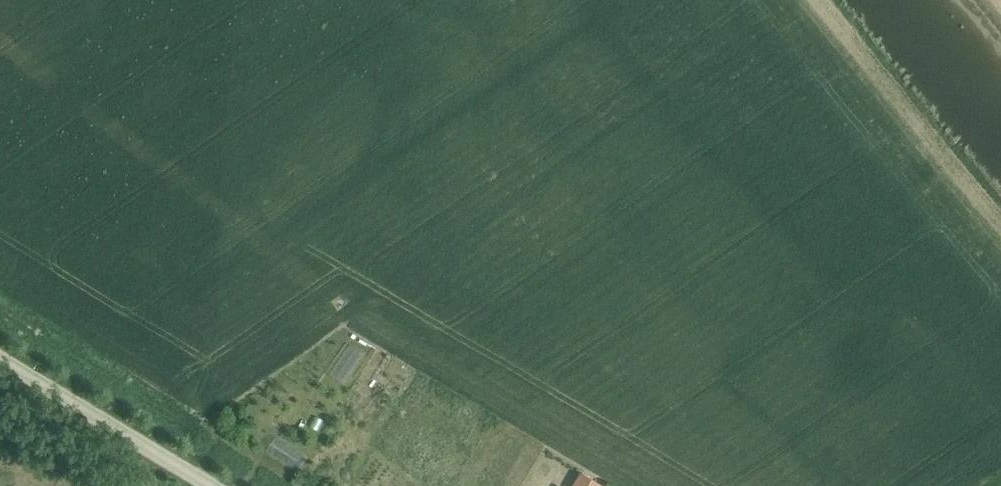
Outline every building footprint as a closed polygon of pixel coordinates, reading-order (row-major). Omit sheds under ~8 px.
[(581,474),(574,485),(600,485),(581,474)]
